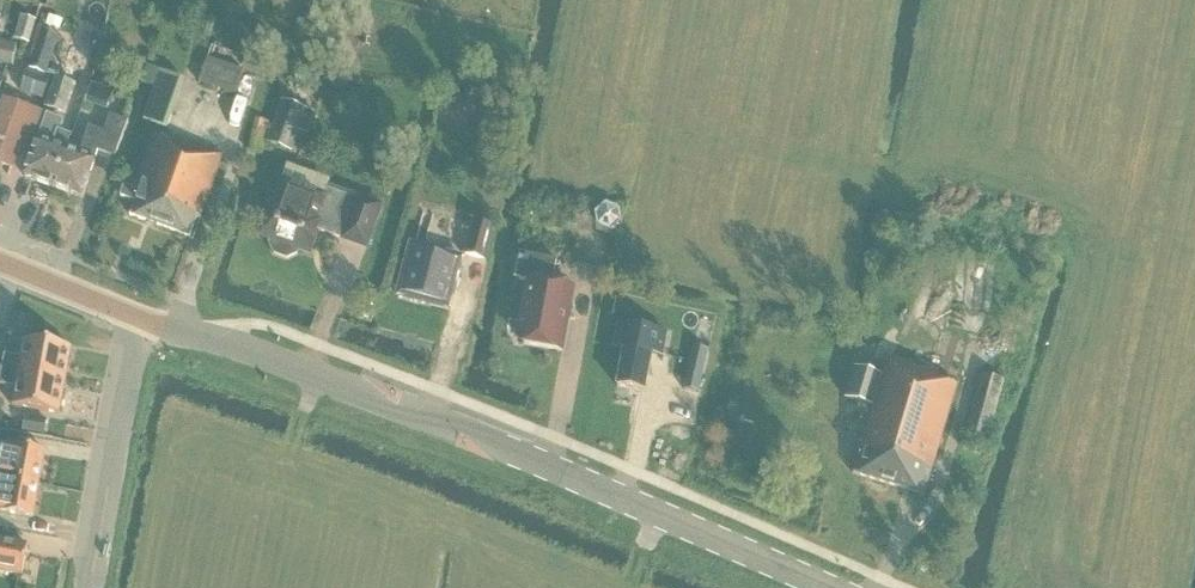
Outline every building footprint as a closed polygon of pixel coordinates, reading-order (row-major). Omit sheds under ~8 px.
[(99,23),(105,8),(91,2),(85,18),(99,23)] [(38,20),(22,15),(15,39),(31,44),(38,20)] [(59,37),(43,32),(31,68),(47,74),(59,37)] [(0,41),(0,63),(15,65),(18,44),(0,41)] [(245,70),(209,58),(201,82),(237,94),(245,70)] [(166,129),(184,79),(148,66),(141,84),(154,89),(143,120),(166,129)] [(52,79),(29,71),(22,91),(45,99),(52,79)] [(77,84),(56,77),(46,106),(67,114),(77,84)] [(41,115),(15,105),(17,100),(10,98),(9,102),(6,101),(0,116),(0,164),(11,169),(18,149),(26,152),(41,115)] [(317,112),(282,100),(267,142),(292,151),(300,130),(309,134),(317,112)] [(24,176),(53,187),(68,145),(56,141),(63,120),(47,114),(38,140),(24,176)] [(68,145),(53,187),(82,197),(99,151),(115,157),(128,122),(110,115),(104,132),(89,126),(81,150),(68,145)] [(177,143),(158,137),(138,191),(124,186),(121,196),(134,201),(130,215),(190,237),(197,217),(200,218),(223,156),(178,139),(177,143)] [(382,205),(359,197),(358,200),(328,189),(326,194),(283,178),(273,204),(271,203),(260,235),(270,239),(269,244),(274,254),(287,259),(297,254),(299,249),(310,253),(321,223),(346,232),(343,239),(367,247),(382,205)] [(495,218),(479,214),(477,221),(475,221),(467,255),(486,260),(495,226),(493,225),(495,218)] [(408,245),(411,246),(399,290),(432,299),(430,304),(449,309),(462,258),(431,250),(436,228),(414,223),(408,245)] [(520,321),(527,322),(523,343),(560,351),(573,288),(552,283),(557,260),(519,252),(514,277),(528,280),(520,321)] [(618,324),(614,346),(624,348),(617,386),(646,392),(653,354),(664,356),(668,334),(618,324)] [(71,348),(24,339),(20,357),(5,355),(1,369),(65,381),(71,348)] [(694,347),(684,389),(699,392),(709,350),(694,347)] [(853,365),(843,397),(873,406),(869,419),(852,474),(923,496),(957,387),(934,380),(936,373),(911,366),(908,365),(888,358),(886,363),(883,374),(853,365)] [(1,369),(0,375),(0,384),(15,387),(12,405),(59,414),(65,381),(1,369)] [(1003,382),(980,376),(963,436),(965,436),(961,449),(979,455),(983,441),(985,442),(1003,382)] [(859,426),(863,409),(847,406),(843,422),(859,426)] [(47,420),(28,417),(25,431),(44,434),(47,420)] [(39,484),(45,452),(10,445),(8,456),(3,455),(3,456),(0,455),(0,477),(39,484)] [(33,517),(39,484),(0,477),(0,511),(33,517)] [(54,528),(54,514),(37,515),(37,529),(54,528)] [(22,576),(28,545),(0,540),(0,571),(22,576)]
